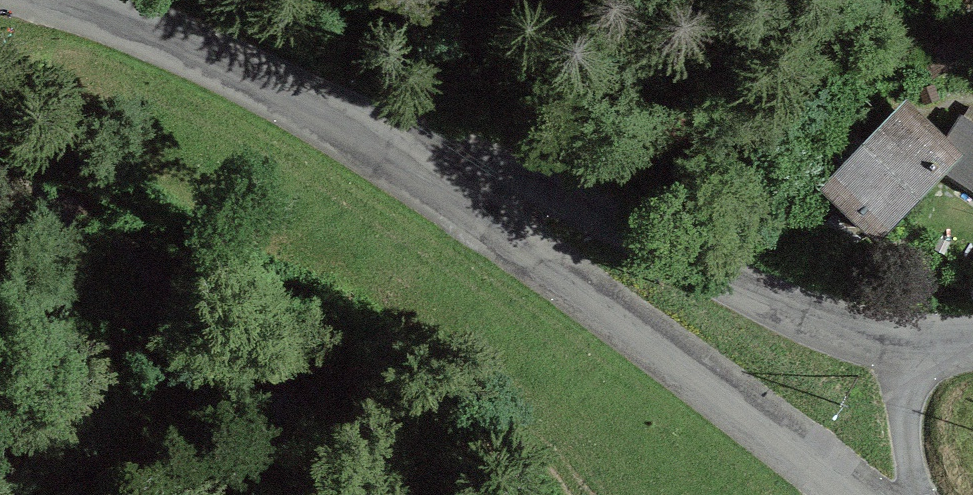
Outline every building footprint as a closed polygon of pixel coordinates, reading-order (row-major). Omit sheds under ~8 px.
[(955,210),(972,221),(972,181),(955,210)] [(890,288),(941,237),(888,185),(837,237),(890,288)]
